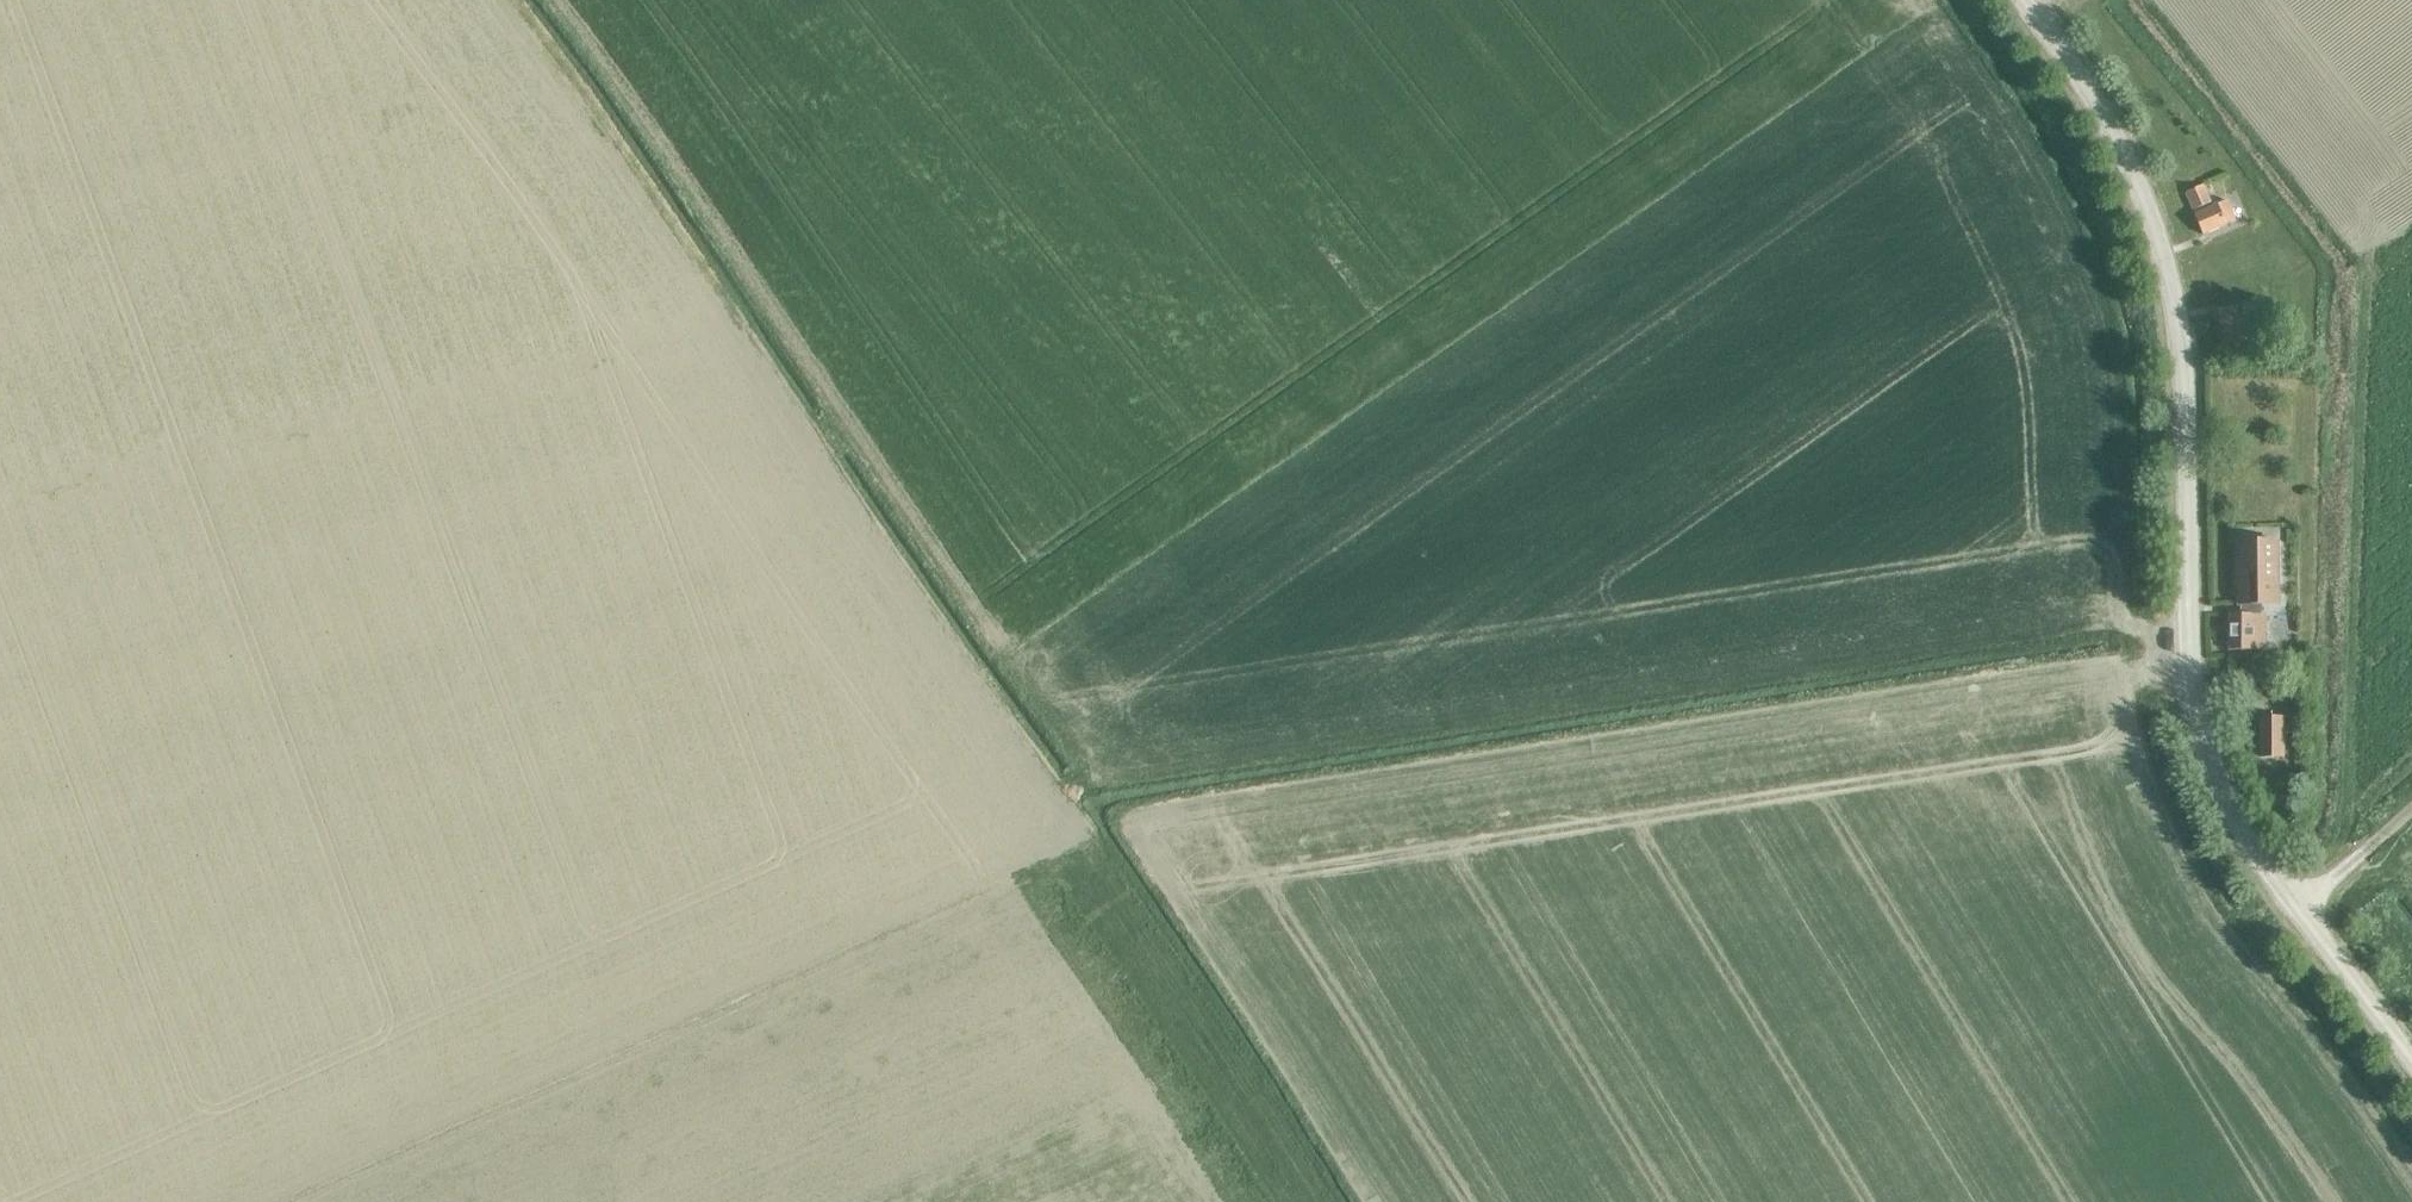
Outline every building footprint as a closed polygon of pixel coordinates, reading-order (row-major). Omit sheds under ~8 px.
[(2202,235),(2235,221),(2226,201),(2212,207),(2203,186),(2185,193),(2195,215),(2194,215),(2202,235)] [(2246,611),(2246,615),(2260,615),(2260,604),(2278,604),(2277,542),(2237,542),(2238,605),(2246,605),(2246,611)] [(2230,616),(2230,650),(2264,649),(2264,616),(2230,616)] [(2281,719),(2257,720),(2258,758),(2282,757),(2281,719)]
